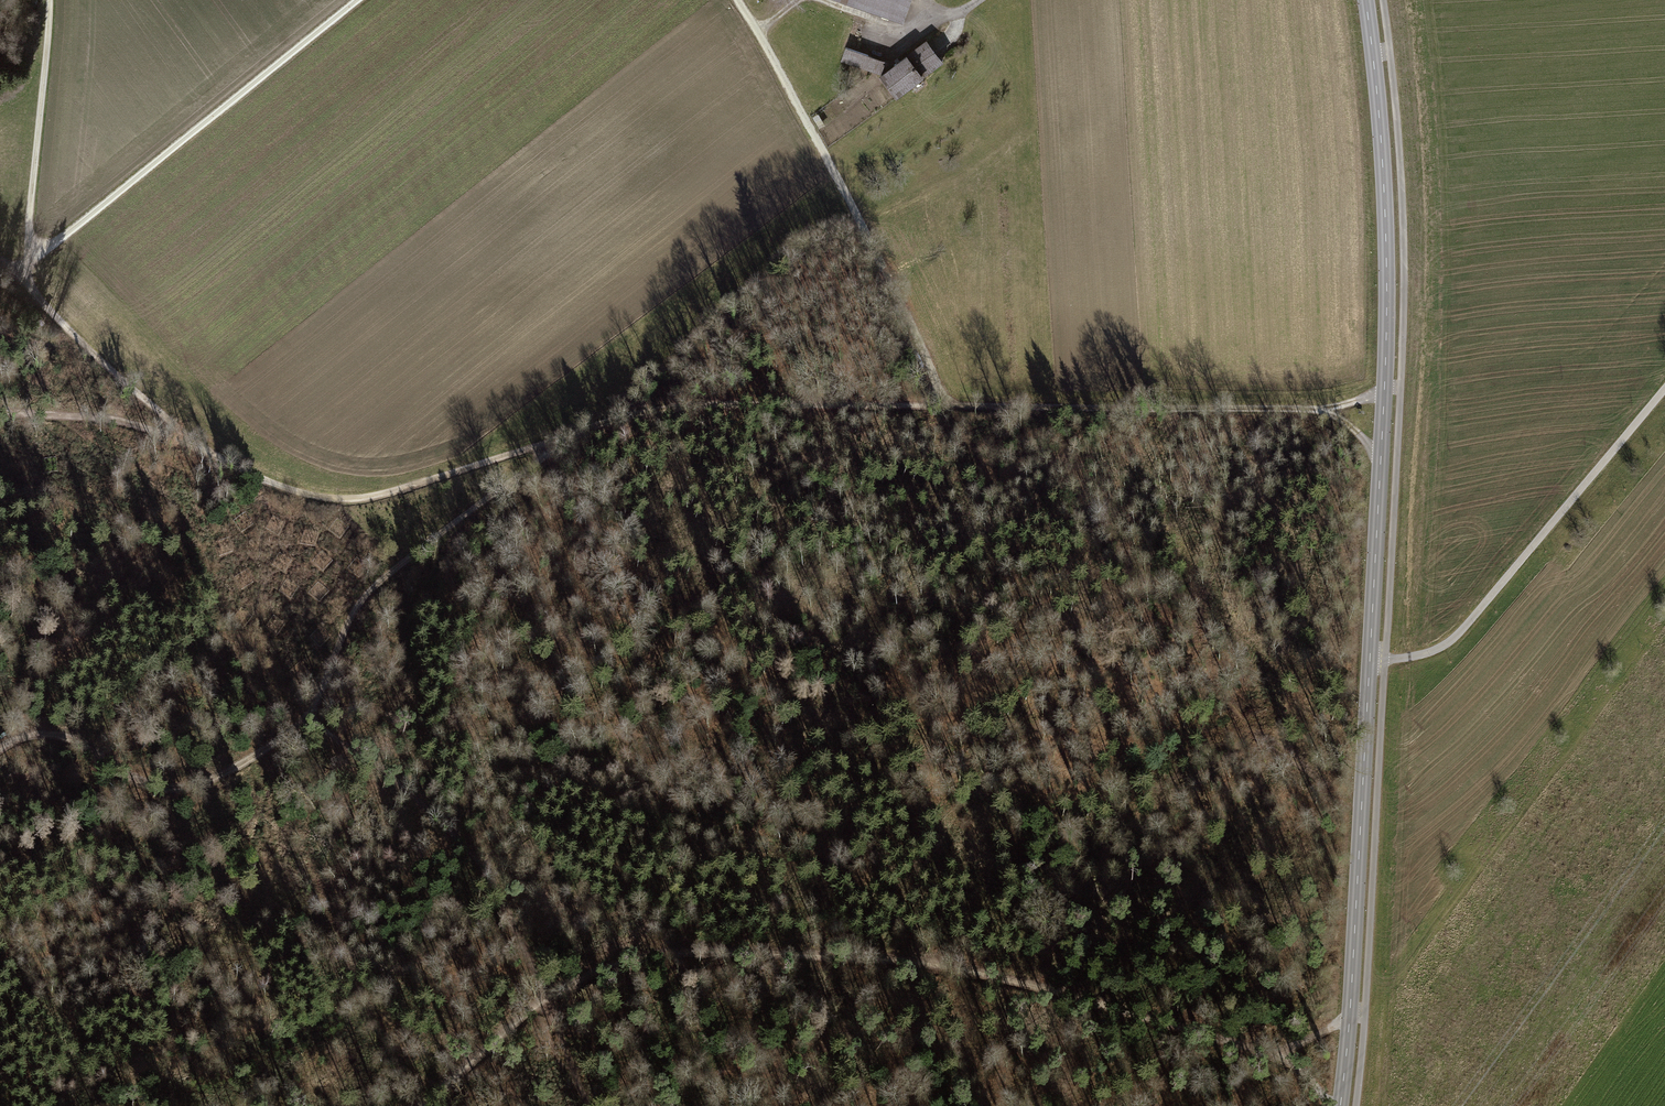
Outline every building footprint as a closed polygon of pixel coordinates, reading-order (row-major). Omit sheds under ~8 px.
[(902,23),(910,0),(837,0),(902,23)] [(889,63),(876,72),(893,97),(940,64),(923,40),(889,63)] [(889,63),(844,47),(840,60),(876,72),(889,63)]
